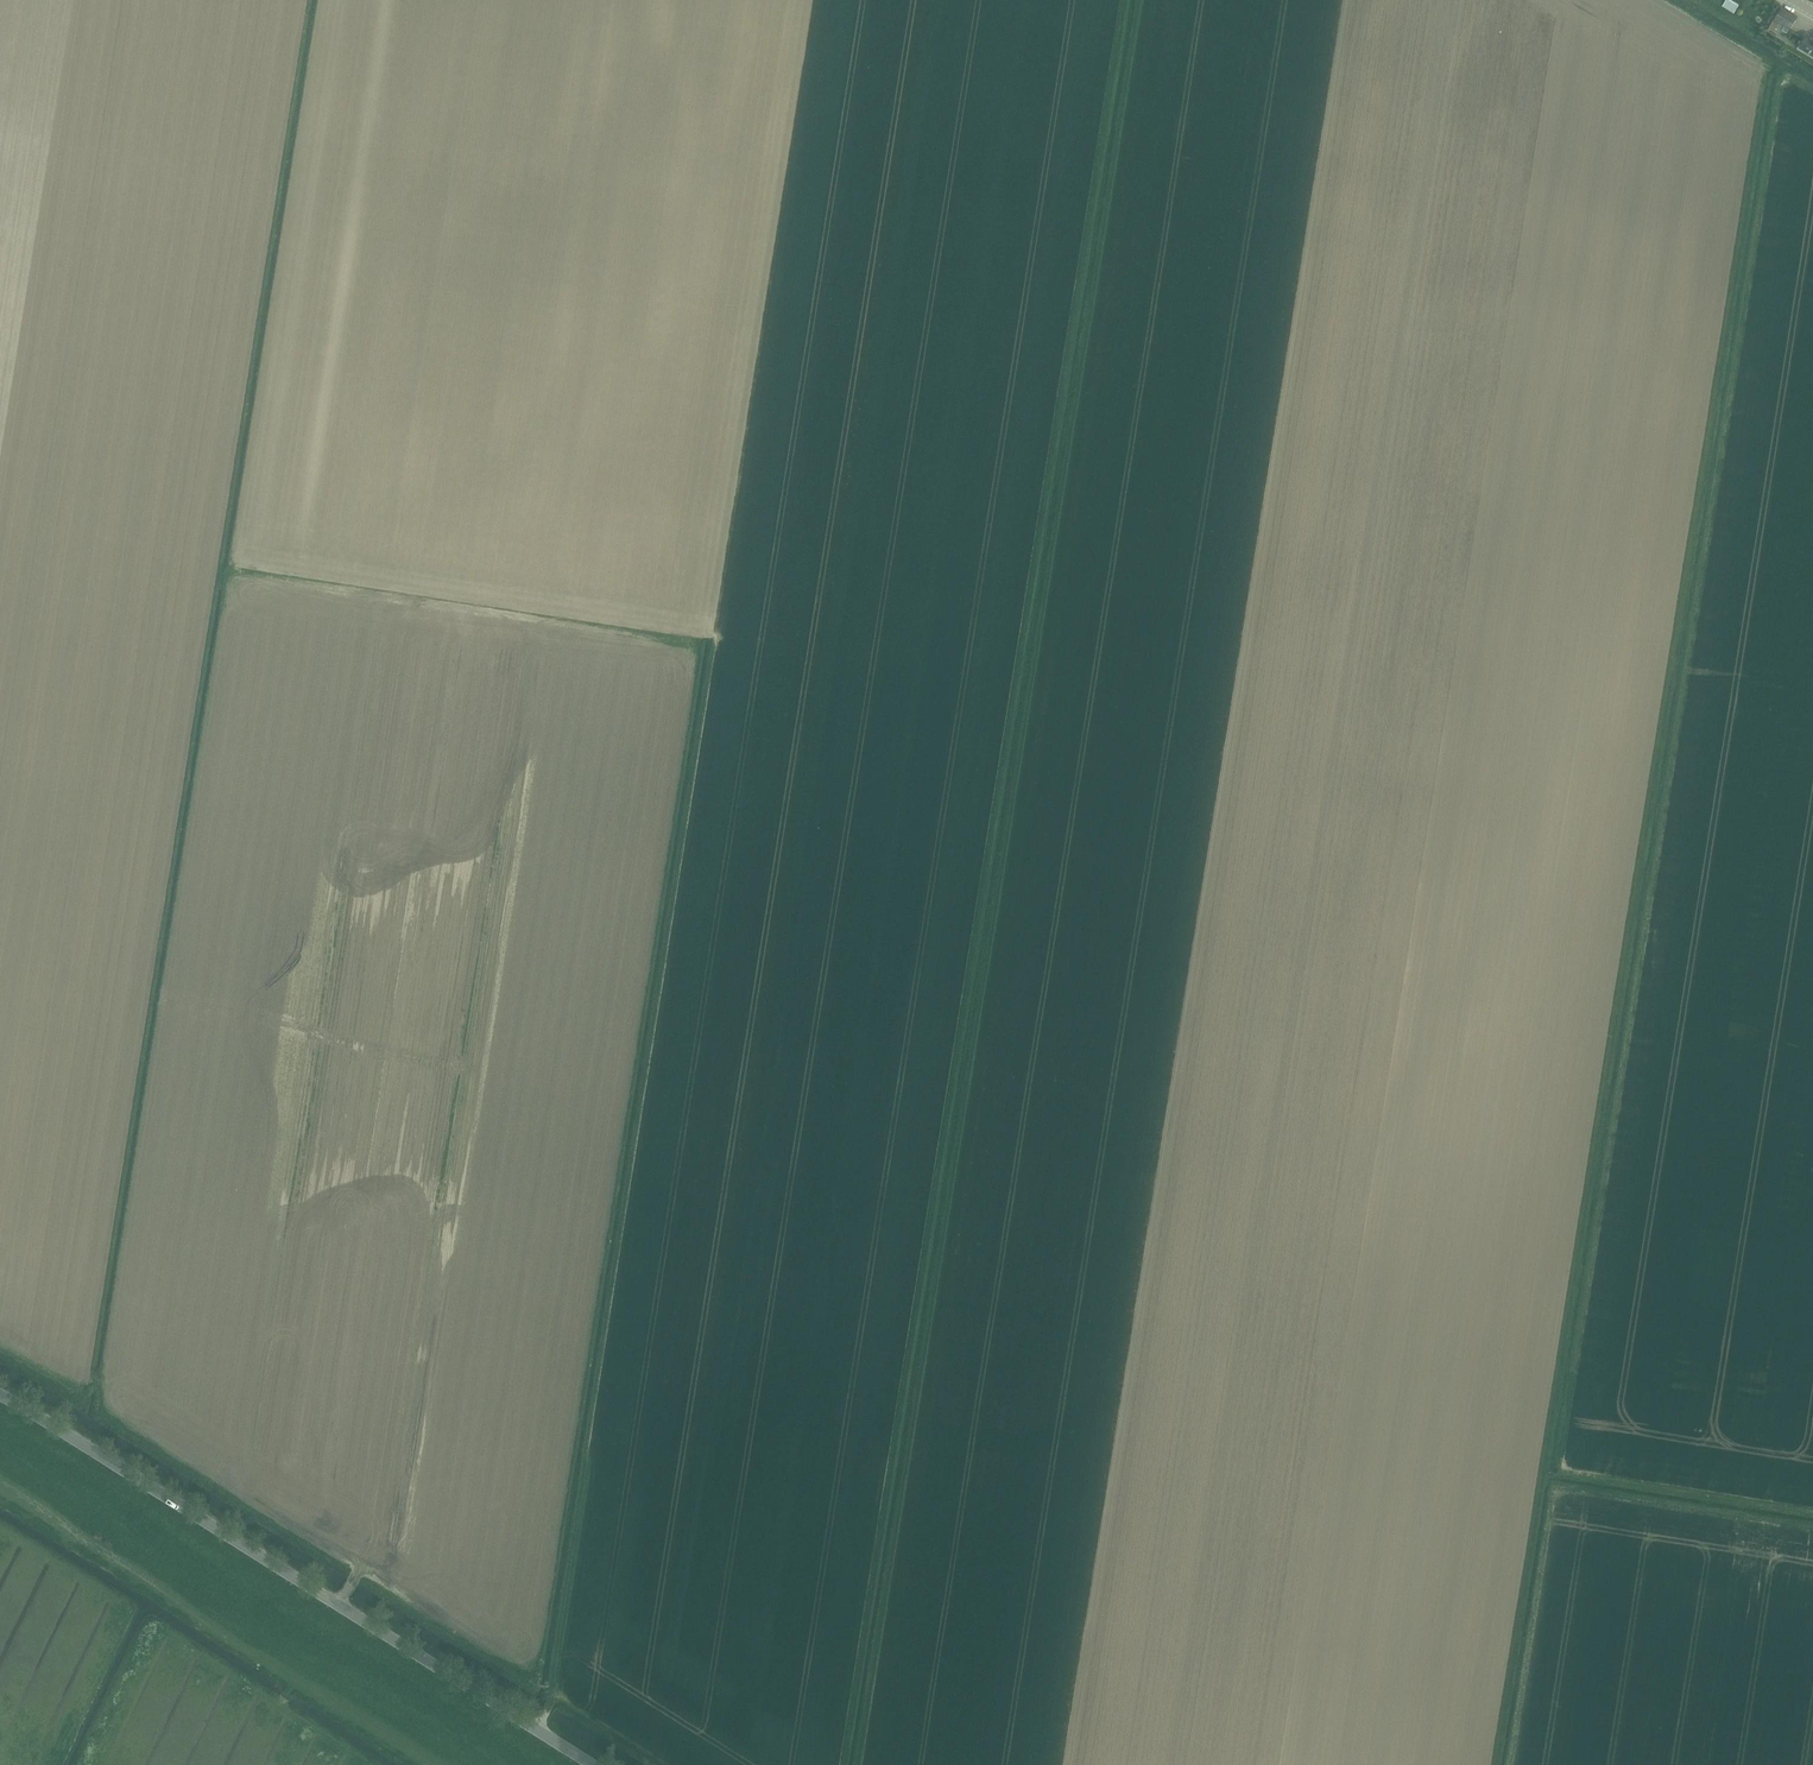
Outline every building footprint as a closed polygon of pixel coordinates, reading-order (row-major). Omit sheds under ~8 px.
[(1734,13),(1739,5),(1731,0),(1726,0),(1722,6),(1734,13)] [(1774,19),(1790,29),(1798,16),(1782,7),(1774,19)] [(1801,49),(1809,53),(1809,54),(1812,56),(1812,37),(1809,35),(1807,39),(1806,40),(1802,47),(1801,49)]
